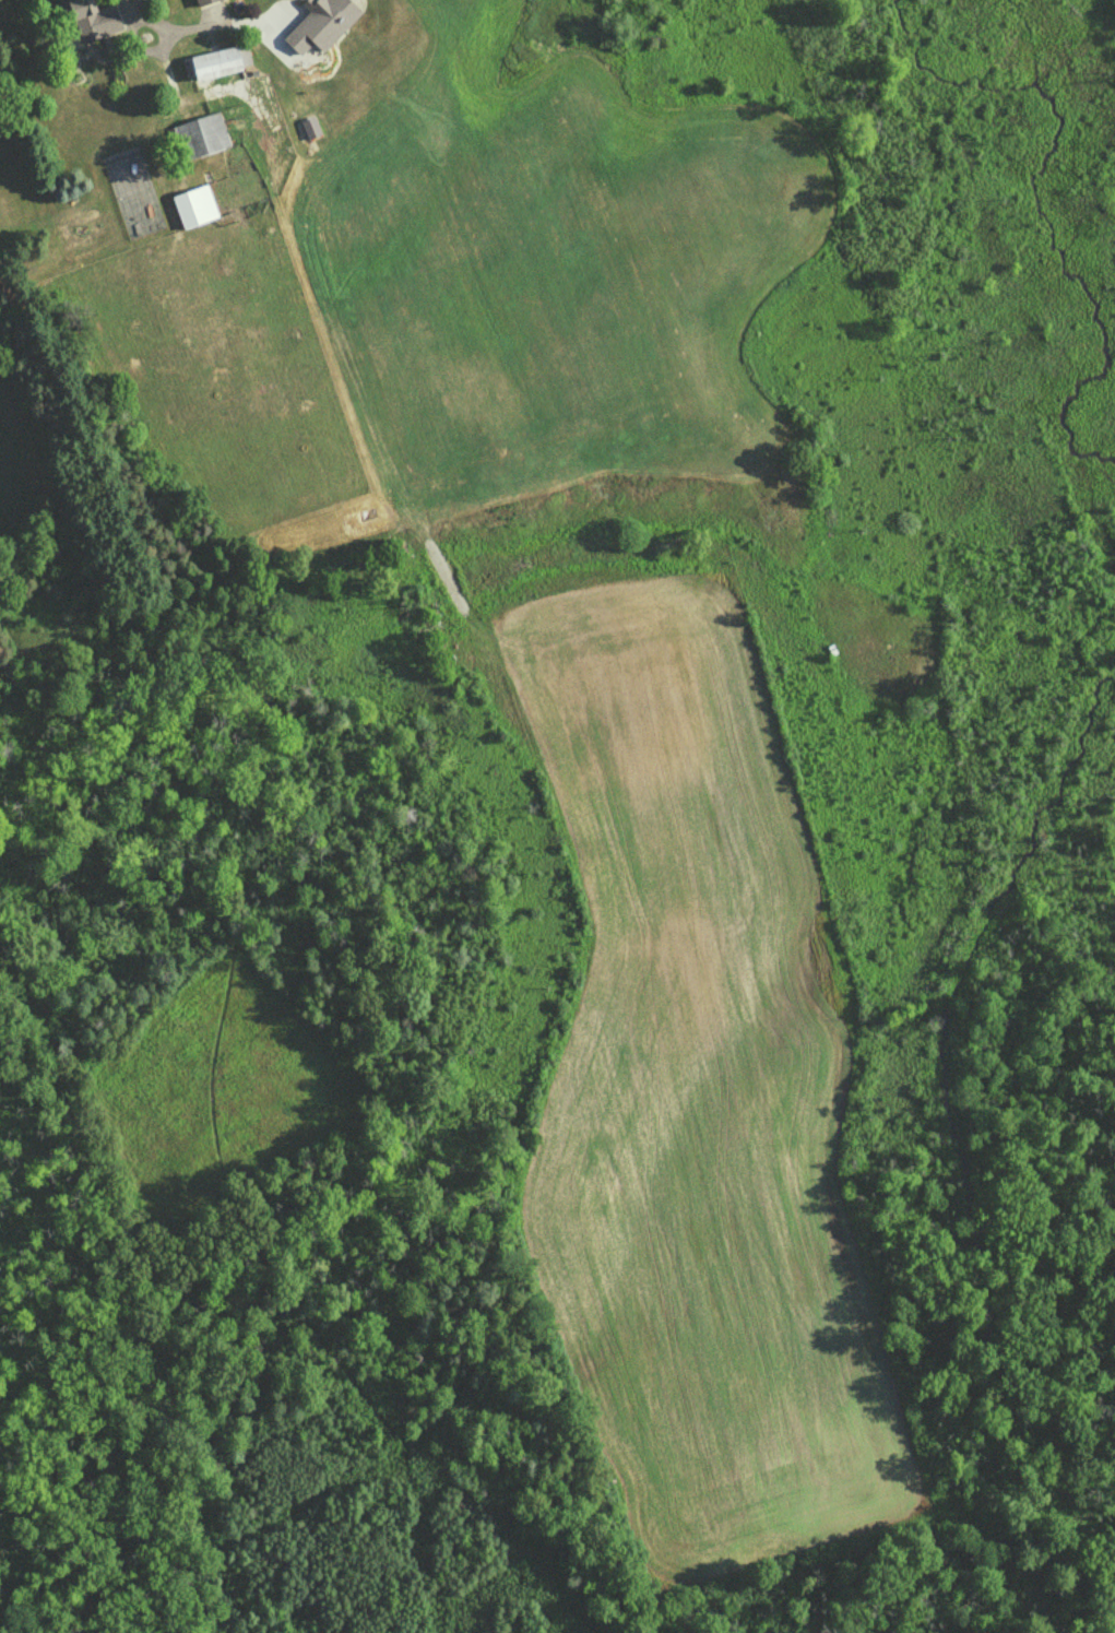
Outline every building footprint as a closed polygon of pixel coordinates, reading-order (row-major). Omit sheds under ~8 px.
[(121,29),(113,2),(94,8),(91,0),(55,0),(56,3),(63,1),(77,43),(121,29)] [(180,57),(185,81),(251,66),(246,43),(180,57)] [(229,146),(218,111),(173,124),(184,160),(229,146)] [(170,195),(181,228),(217,217),(206,183),(170,195)]
